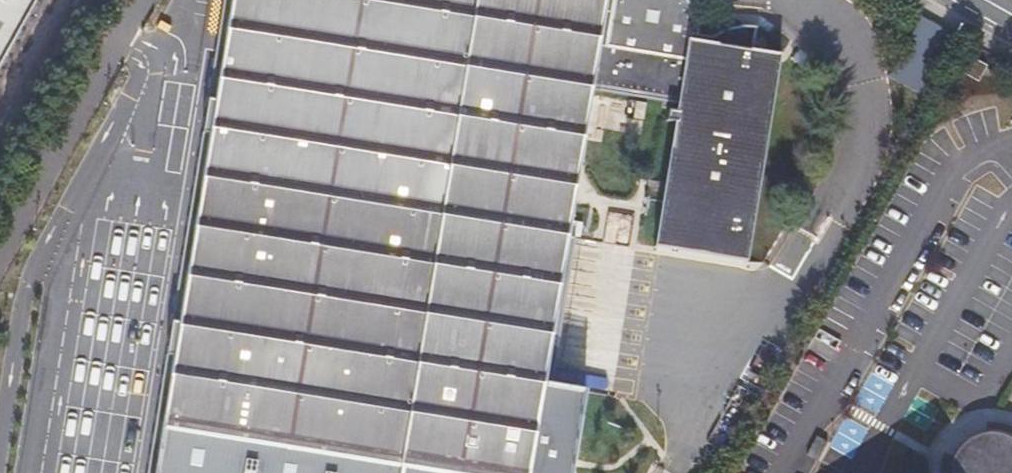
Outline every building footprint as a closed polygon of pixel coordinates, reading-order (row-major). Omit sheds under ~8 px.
[(38,0),(0,0),(0,67),(38,0)] [(151,472),(570,472),(585,385),(545,378),(590,93),(676,106),(654,251),(745,264),(777,59),(752,55),(755,32),(749,31),(742,31),(739,32),(735,32),(730,33),(721,37),(716,39),(713,42),(711,43),(692,41),(692,35),(690,25),(687,16),(681,2),(679,0),(226,0),(158,428),(151,472)] [(989,66),(970,57),(963,70),(982,80),(989,66)] [(1005,431),(992,429),(979,431),(969,436),(959,444),(954,455),(951,464),(951,472),(1011,472),(1011,435),(1005,431)]
